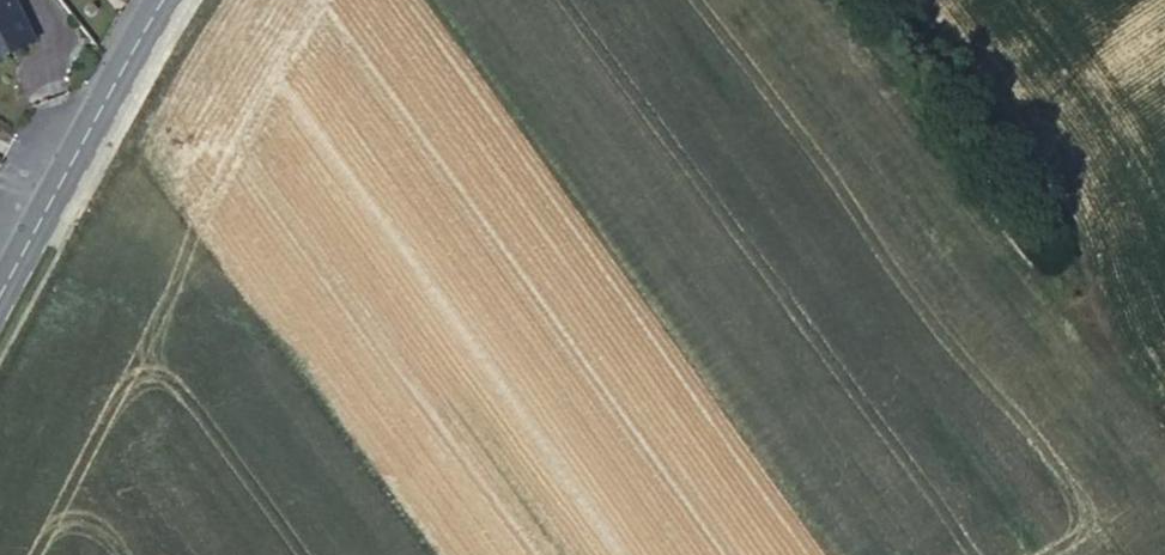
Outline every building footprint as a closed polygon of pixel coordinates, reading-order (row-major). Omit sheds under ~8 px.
[(17,19),(5,0),(0,0),(0,40),(17,19)] [(17,19),(0,40),(0,45),(2,48),(25,32),(17,19)]
